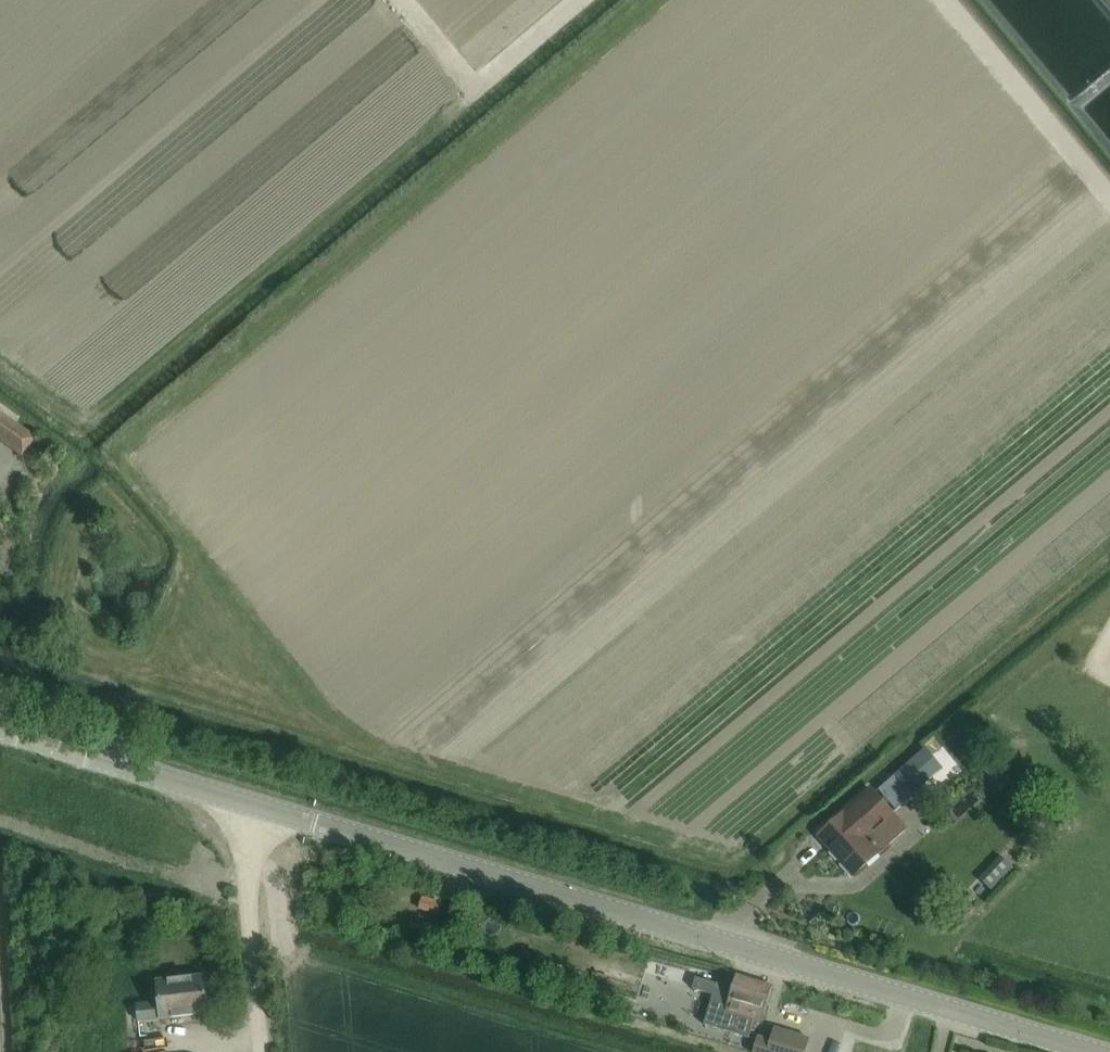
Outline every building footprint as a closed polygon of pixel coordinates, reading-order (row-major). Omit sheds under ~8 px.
[(25,393),(9,412),(35,434),(51,415),(25,393)] [(34,438),(35,437),(0,412),(0,440),(21,456),(34,438)] [(895,775),(878,790),(894,809),(911,794),(905,787),(935,761),(924,749),(895,775)] [(869,839),(894,817),(871,790),(835,821),(819,835),(853,874),(879,851),(869,839)] [(1001,857),(994,865),(1005,875),(1012,868),(1001,857)] [(191,964),(216,962),(215,954),(190,956),(191,964)] [(141,1022),(209,1014),(205,975),(156,980),(158,995),(155,995),(156,1003),(139,1004),(141,1022)] [(753,1020),(760,1022),(771,986),(735,975),(732,987),(695,976),(692,987),(713,993),(704,1023),(748,1037),(753,1020)] [(810,1036),(773,1026),(770,1039),(758,1035),(754,1051),(805,1051),(810,1036)]
